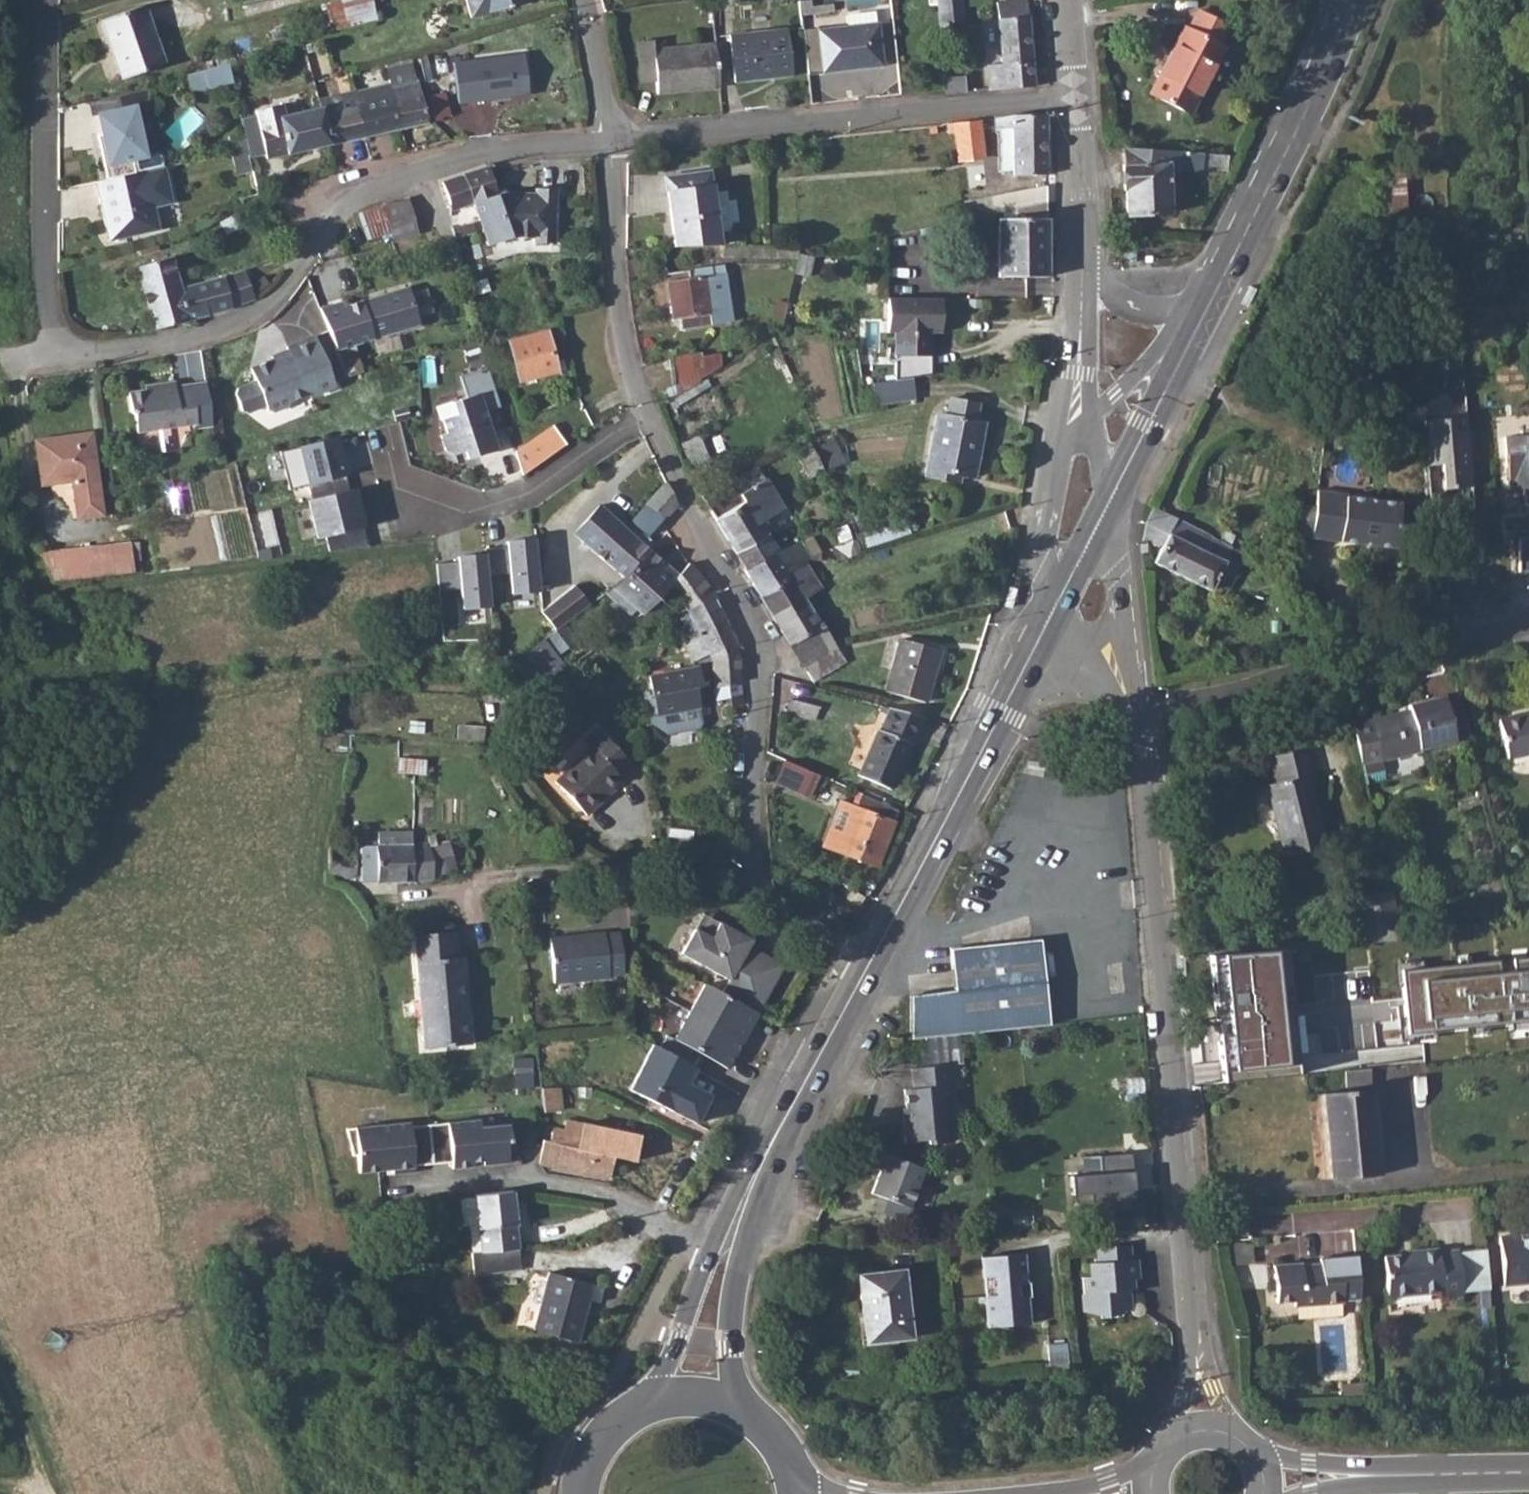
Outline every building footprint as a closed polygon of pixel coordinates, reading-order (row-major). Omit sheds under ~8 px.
[(324,1),(332,29),(379,16),(375,0),(328,0),(324,1)] [(474,17),(530,3),(530,0),(469,0),(474,17)] [(989,91),(1035,86),(1026,0),(1022,0),(999,2),(1003,64),(984,66),(987,87),(989,91)] [(142,6),(109,18),(100,21),(122,80),(163,64),(143,10),(142,6)] [(1184,26),(1151,93),(1191,114),(1225,47),(1220,44),(1229,26),(1198,10),(1189,28),(1184,26)] [(848,26),(804,31),(808,73),(883,66),(878,23),(876,23),(874,11),(846,14),(848,26)] [(788,29),(730,35),(735,80),(793,74),(788,29)] [(719,86),(715,45),(654,51),(652,39),(636,40),(641,82),(657,81),(658,92),(719,86)] [(523,56),(453,65),(458,104),(528,94),(523,56)] [(409,66),(384,72),(387,84),(398,130),(427,123),(417,85),(414,85),(409,66)] [(944,78),(945,90),(945,95),(965,93),(963,76),(944,78)] [(387,84),(353,92),(364,137),(398,130),(387,84)] [(353,92),(317,100),(319,108),(321,108),(329,145),(364,137),(353,92)] [(122,93),(95,100),(99,114),(125,108),(122,93)] [(431,97),(436,118),(451,115),(446,93),(431,97)] [(93,135),(104,181),(138,173),(161,168),(157,152),(141,156),(130,107),(125,108),(99,114),(95,115),(99,134),(93,135)] [(321,108),(319,108),(279,117),(278,112),(262,115),(272,157),(329,145),(321,108)] [(1011,114),(994,118),(995,131),(1013,130),(1014,155),(1006,156),(1006,170),(1014,171),(1014,176),(1047,175),(1047,115),(1011,114)] [(979,121),(954,123),(959,162),(984,158),(979,121)] [(1228,154),(1124,148),(1127,214),(1171,213),(1169,169),(1204,171),(1204,170),(1227,170),(1228,154)] [(664,168),(674,247),(720,246),(707,161),(664,168)] [(1404,167),(1382,165),(1384,200),(1407,199),(1404,167)] [(104,181),(95,183),(98,199),(97,199),(104,228),(109,231),(112,242),(158,231),(152,208),(170,204),(162,168),(161,168),(138,173),(104,181)] [(440,184),(449,205),(470,198),(472,205),(488,246),(512,237),(513,238),(497,195),(486,168),(443,183),(440,184)] [(993,198),(995,212),(1016,208),(1047,202),(1047,187),(993,198)] [(504,192),(497,195),(513,238),(532,238),(532,243),(553,243),(555,189),(534,189),(534,193),(504,192)] [(407,200),(383,207),(390,233),(393,242),(417,235),(407,202),(407,200)] [(1047,202),(1016,208),(1016,219),(998,219),(999,278),(1048,278),(1047,202)] [(383,207),(359,215),(366,240),(390,233),(383,207)] [(472,221),(451,229),(455,239),(475,230),(472,221)] [(170,257),(136,267),(154,330),(163,327),(232,309),(254,300),(243,271),(223,278),(181,288),(170,257)] [(725,274),(666,283),(672,321),(682,320),(683,329),(731,322),(725,274)] [(336,350),(338,353),(418,328),(417,324),(407,295),(404,287),(345,306),(342,299),(319,307),(326,326),(336,350)] [(946,298),(895,298),(894,332),(902,332),(901,350),(906,355),(931,355),(936,351),(936,331),(936,321),(946,322),(946,298)] [(773,322),(782,324),(783,324),(787,303),(777,302),(773,322)] [(547,331),(508,341),(519,382),(558,373),(547,331)] [(310,400),(315,398),(335,391),(332,383),(322,358),(314,338),(291,345),(284,349),(286,353),(271,359),(270,361),(251,369),(256,382),(235,389),(232,394),(241,416),(244,419),(247,420),(267,413),(272,417),(290,410),(292,404),(308,399),(310,400)] [(661,391),(667,403),(700,382),(700,379),(721,366),(719,354),(701,356),(700,352),(672,359),(675,386),(661,391)] [(442,437),(447,452),(456,456),(467,452),(470,460),(499,450),(486,412),(501,407),(487,368),(460,378),(468,399),(453,404),(458,417),(444,422),(448,435),(442,437)] [(145,386),(129,389),(132,409),(136,414),(139,429),(196,421),(190,381),(174,384),(173,378),(145,382),(145,386)] [(912,378),(871,385),(875,407),(915,400),(912,378)] [(936,415),(924,477),(950,482),(952,474),(974,478),(985,423),(976,422),(980,404),(949,398),(946,416),(936,415)] [(1453,419),(1427,422),(1431,466),(1444,465),(1446,490),(1475,487),(1469,430),(1455,432),(1453,419)] [(520,449),(516,451),(523,474),(567,444),(553,426),(523,447),(520,449)] [(145,428),(145,441),(170,440),(169,427),(145,428)] [(1522,432),(1523,437),(1506,438),(1510,490),(1525,489),(1525,497),(1528,497),(1528,431),(1522,432)] [(91,433),(36,441),(42,484),(71,480),(74,502),(80,502),(82,518),(103,515),(91,433)] [(295,448),(308,501),(345,492),(342,477),(346,476),(342,459),(340,459),(335,438),(295,448)] [(834,440),(820,446),(830,469),(845,464),(834,440)] [(811,444),(794,452),(806,478),(823,471),(811,444)] [(700,495),(715,519),(731,545),(746,569),(778,552),(760,523),(782,508),(764,479),(744,491),(736,479),(734,474),(700,495)] [(667,483),(646,506),(664,518),(666,518),(672,513),(676,505),(667,483)] [(1349,493),(1320,489),(1314,536),(1397,547),(1413,548),(1416,523),(1400,520),(1402,502),(1349,496),(1349,493)] [(345,492),(308,501),(317,538),(325,535),(329,553),(368,547),(353,490),(345,492)] [(664,518),(646,506),(633,523),(648,537),(664,518)] [(575,533),(625,577),(649,551),(600,507),(575,533)] [(1150,520),(1145,539),(1164,548),(1157,563),(1212,590),(1215,584),(1230,591),(1238,577),(1222,570),(1229,556),(1237,560),(1241,551),(1203,533),(1204,530),(1156,507),(1150,520)] [(1521,539),(1521,572),(1528,572),(1528,538),(1521,539)] [(534,540),(507,543),(507,548),(485,550),(486,556),(458,559),(458,564),(436,566),(439,593),(461,591),(463,611),(490,608),(488,577),(510,574),(512,595),(539,592),(538,584),(534,540)] [(746,569),(744,571),(753,586),(760,597),(789,580),(786,573),(804,563),(810,558),(799,541),(778,552),(746,569)] [(857,542),(833,549),(837,560),(860,553),(857,542)] [(108,545),(41,553),(51,582),(112,575),(108,545)] [(625,577),(613,589),(642,614),(653,602),(677,576),(649,551),(625,577)] [(677,576),(653,602),(661,610),(676,596),(687,610),(710,593),(689,563),(677,576)] [(789,580),(760,597),(776,623),(790,645),(821,626),(805,599),(821,589),(804,563),(786,573),(789,580)] [(542,611),(548,620),(555,629),(589,604),(574,585),(542,611)] [(710,593),(687,610),(693,620),(700,632),(723,620),(710,593)] [(693,620),(678,630),(691,657),(693,661),(709,653),(713,660),(735,646),(731,637),(723,620),(700,632),(693,620)] [(821,626),(790,645),(813,680),(846,661),(833,640),(825,625),(821,626)] [(565,627),(548,639),(559,653),(575,639),(565,627)] [(901,639),(886,691),(927,703),(942,650),(901,639)] [(518,660),(517,660),(526,671),(552,651),(543,640),(518,660)] [(735,646),(713,660),(715,688),(727,686),(729,699),(730,709),(742,708),(735,646)] [(698,666),(649,677),(652,695),(657,715),(682,710),(699,707),(695,688),(701,686),(698,666)] [(727,686),(715,688),(716,700),(729,699),(727,686)] [(1410,711),(1353,724),(1362,763),(1382,759),(1383,761),(1421,752),(1421,750),(1456,741),(1445,696),(1409,705),(1410,711)] [(791,700),(787,713),(816,722),(819,709),(791,700)] [(925,718),(890,708),(880,731),(877,730),(859,775),(891,789),(910,745),(913,746),(925,718)] [(682,710),(657,715),(660,730),(685,725),(682,710)] [(1501,719),(1510,758),(1528,753),(1528,712),(1501,719)] [(461,726),(460,740),(485,742),(486,728),(461,726)] [(619,775),(626,768),(631,763),(625,756),(597,728),(584,741),(591,748),(557,782),(589,815),(603,801),(601,798),(621,778),(619,775)] [(1306,748),(1268,756),(1274,783),(1268,785),(1285,856),(1325,846),(1309,776),(1312,775),(1306,748)] [(766,752),(763,779),(793,792),(797,783),(805,768),(769,752),(766,752)] [(856,806),(838,852),(878,866),(896,822),(856,806)] [(378,845),(375,845),(376,878),(377,882),(433,879),(433,877),(457,868),(453,853),(464,850),(460,838),(439,842),(423,843),(403,844),(378,845)] [(330,847),(328,874),(355,879),(357,849),(330,847)] [(1393,891),(1359,900),(1370,943),(1405,940),(1404,937),(1393,891)] [(711,932),(719,919),(703,910),(695,923),(711,932)] [(696,929),(682,954),(730,980),(722,993),(759,1013),(780,976),(762,966),(768,956),(750,946),(741,941),(744,936),(720,923),(713,937),(696,929)] [(456,932),(414,936),(424,1047),(469,1043),(467,1011),(463,1012),(460,982),(465,981),(463,957),(458,957),(456,932)] [(605,932),(550,940),(554,984),(625,975),(621,935),(605,937),(605,932)] [(912,996),(912,1039),(1099,1019),(1088,935),(952,948),(956,991),(912,996)] [(1258,952),(1218,954),(1224,1041),(1265,1038),(1258,952)] [(1418,966),(1425,1047),(1528,1038),(1528,957),(1418,966)] [(722,993),(706,984),(675,1039),(728,1068),(759,1013),(722,993)] [(505,1045),(485,1046),(485,1055),(505,1054),(505,1045)] [(698,1069),(656,1046),(631,1089),(697,1124),(709,1103),(686,1090),(698,1069)] [(530,1057),(513,1058),(514,1088),(530,1087),(530,1057)] [(908,1115),(904,1116),(907,1147),(931,1145),(932,1149),(954,1146),(951,1122),(957,1115),(954,1090),(959,1089),(957,1067),(915,1071),(916,1091),(907,1093),(908,1115)] [(1371,1067),(1345,1069),(1346,1085),(1372,1083),(1371,1067)] [(1373,1088),(1324,1092),(1331,1176),(1380,1173),(1373,1088)] [(409,1121),(346,1126),(354,1154),(359,1153),(360,1171),(387,1169),(394,1168),(394,1173),(415,1171),(414,1164),(452,1161),(453,1166),(473,1165),(473,1160),(482,1160),(482,1164),(507,1162),(505,1141),(510,1141),(508,1123),(480,1126),(479,1118),(445,1122),(429,1123),(410,1124),(409,1121)] [(608,1132),(582,1126),(581,1124),(565,1121),(562,1130),(551,1128),(548,1141),(543,1141),(539,1163),(607,1177),(612,1155),(604,1153),(608,1132)] [(870,1192),(914,1207),(928,1165),(885,1150),(870,1192)] [(512,1192),(474,1195),(479,1252),(485,1252),(518,1248),(512,1192)] [(1498,1232),(1501,1278),(1528,1275),(1528,1229),(1498,1232)] [(1132,1245),(1100,1248),(1102,1263),(1093,1264),(1095,1293),(1091,1298),(1092,1310),(1097,1314),(1123,1313),(1128,1307),(1127,1296),(1132,1290),(1136,1289),(1135,1279),(1141,1279),(1139,1261),(1133,1261),(1132,1245)] [(479,1252),(470,1251),(472,1273),(520,1268),(518,1248),(485,1252),(479,1252)] [(1463,1290),(1460,1253),(1460,1249),(1440,1251),(1440,1249),(1421,1250),(1422,1253),(1386,1256),(1388,1296),(1443,1292),(1443,1295),(1463,1294),(1463,1290)] [(1361,1296),(1358,1253),(1323,1256),(1323,1262),(1307,1263),(1307,1260),(1276,1262),(1279,1302),(1293,1301),(1293,1306),(1341,1302),(1341,1298),(1361,1296)] [(1028,1255),(983,1259),(985,1280),(995,1278),(997,1297),(987,1298),(989,1329),(1034,1325),(1028,1255)] [(904,1270),(859,1276),(867,1343),(912,1338),(904,1270)] [(546,1272),(531,1330),(576,1343),(581,1327),(578,1325),(586,1300),(597,1303),(602,1287),(546,1272)]
